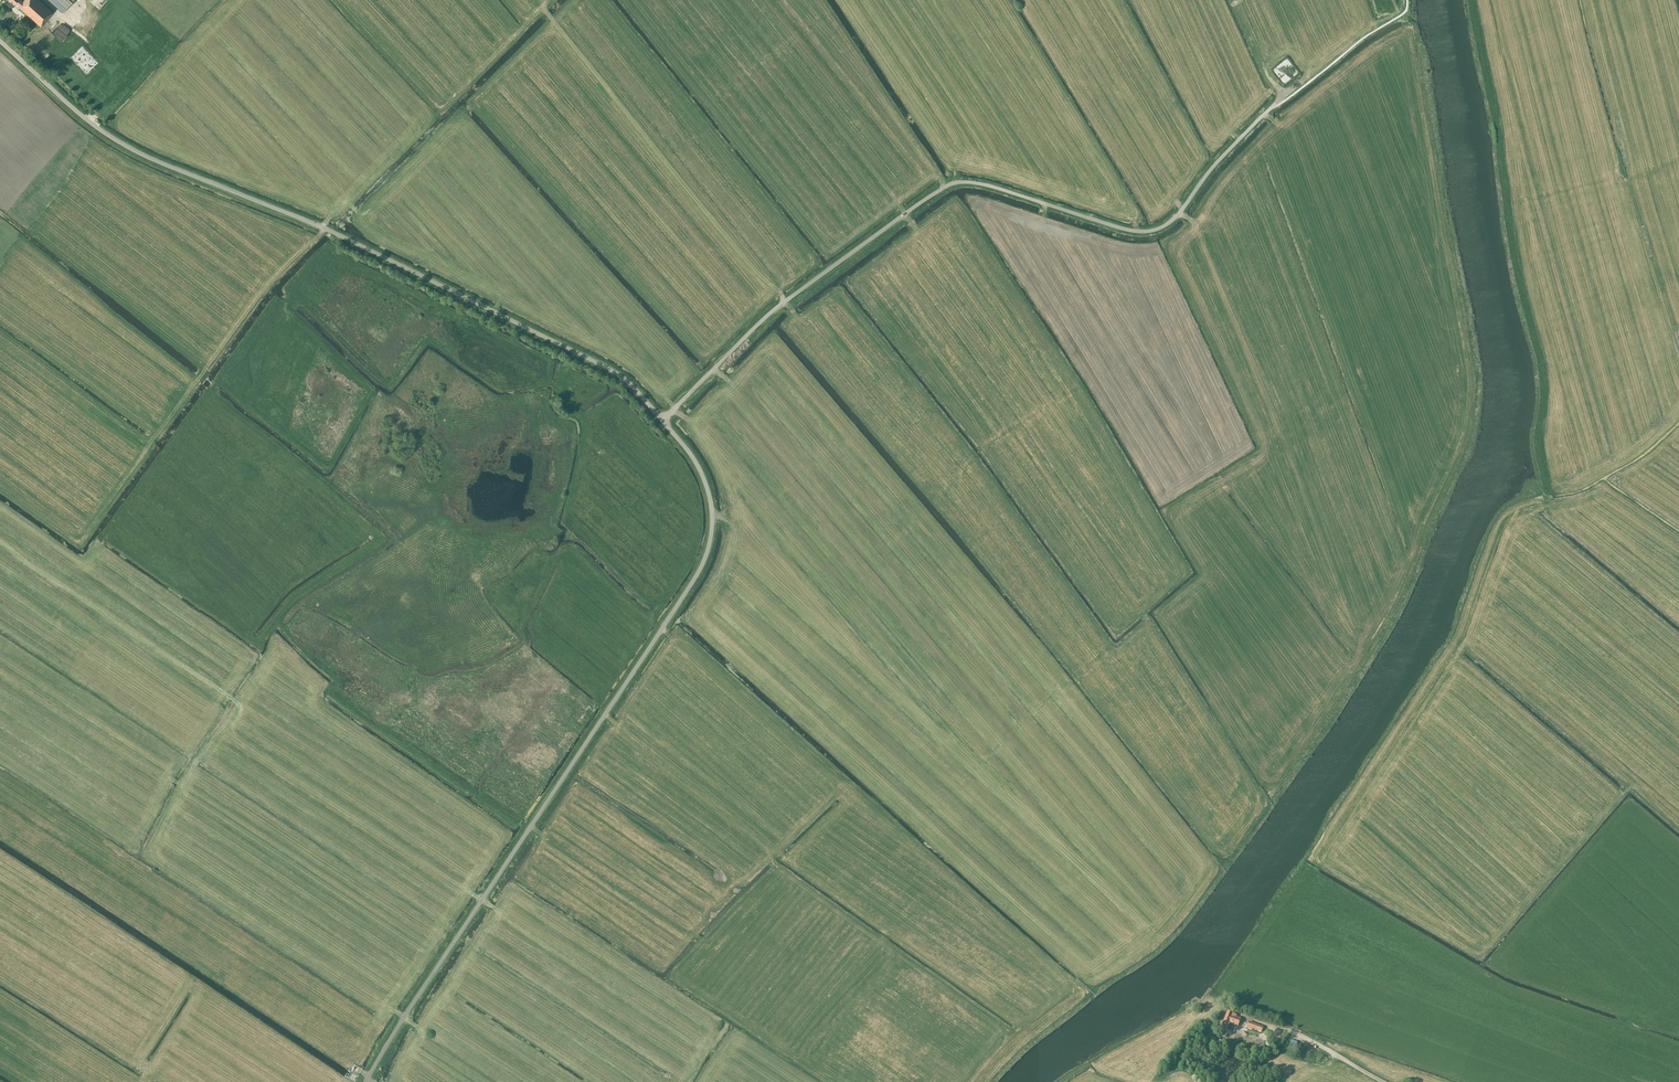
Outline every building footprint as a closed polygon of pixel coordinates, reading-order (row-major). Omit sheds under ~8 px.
[(50,16),(50,15),(53,12),(40,0),(24,0),(23,1),(22,0),(9,0),(14,4),(15,3),(19,6),(18,6),(41,27),(50,16)] [(63,12),(73,0),(49,0),(63,12)] [(1221,1029),(1230,1032),(1233,1025),(1238,1026),(1241,1019),(1231,1015),(1231,1014),(1227,1012),(1221,1029)] [(1261,1032),(1263,1027),(1249,1022),(1247,1028),(1252,1030),(1253,1029),(1261,1032)]
